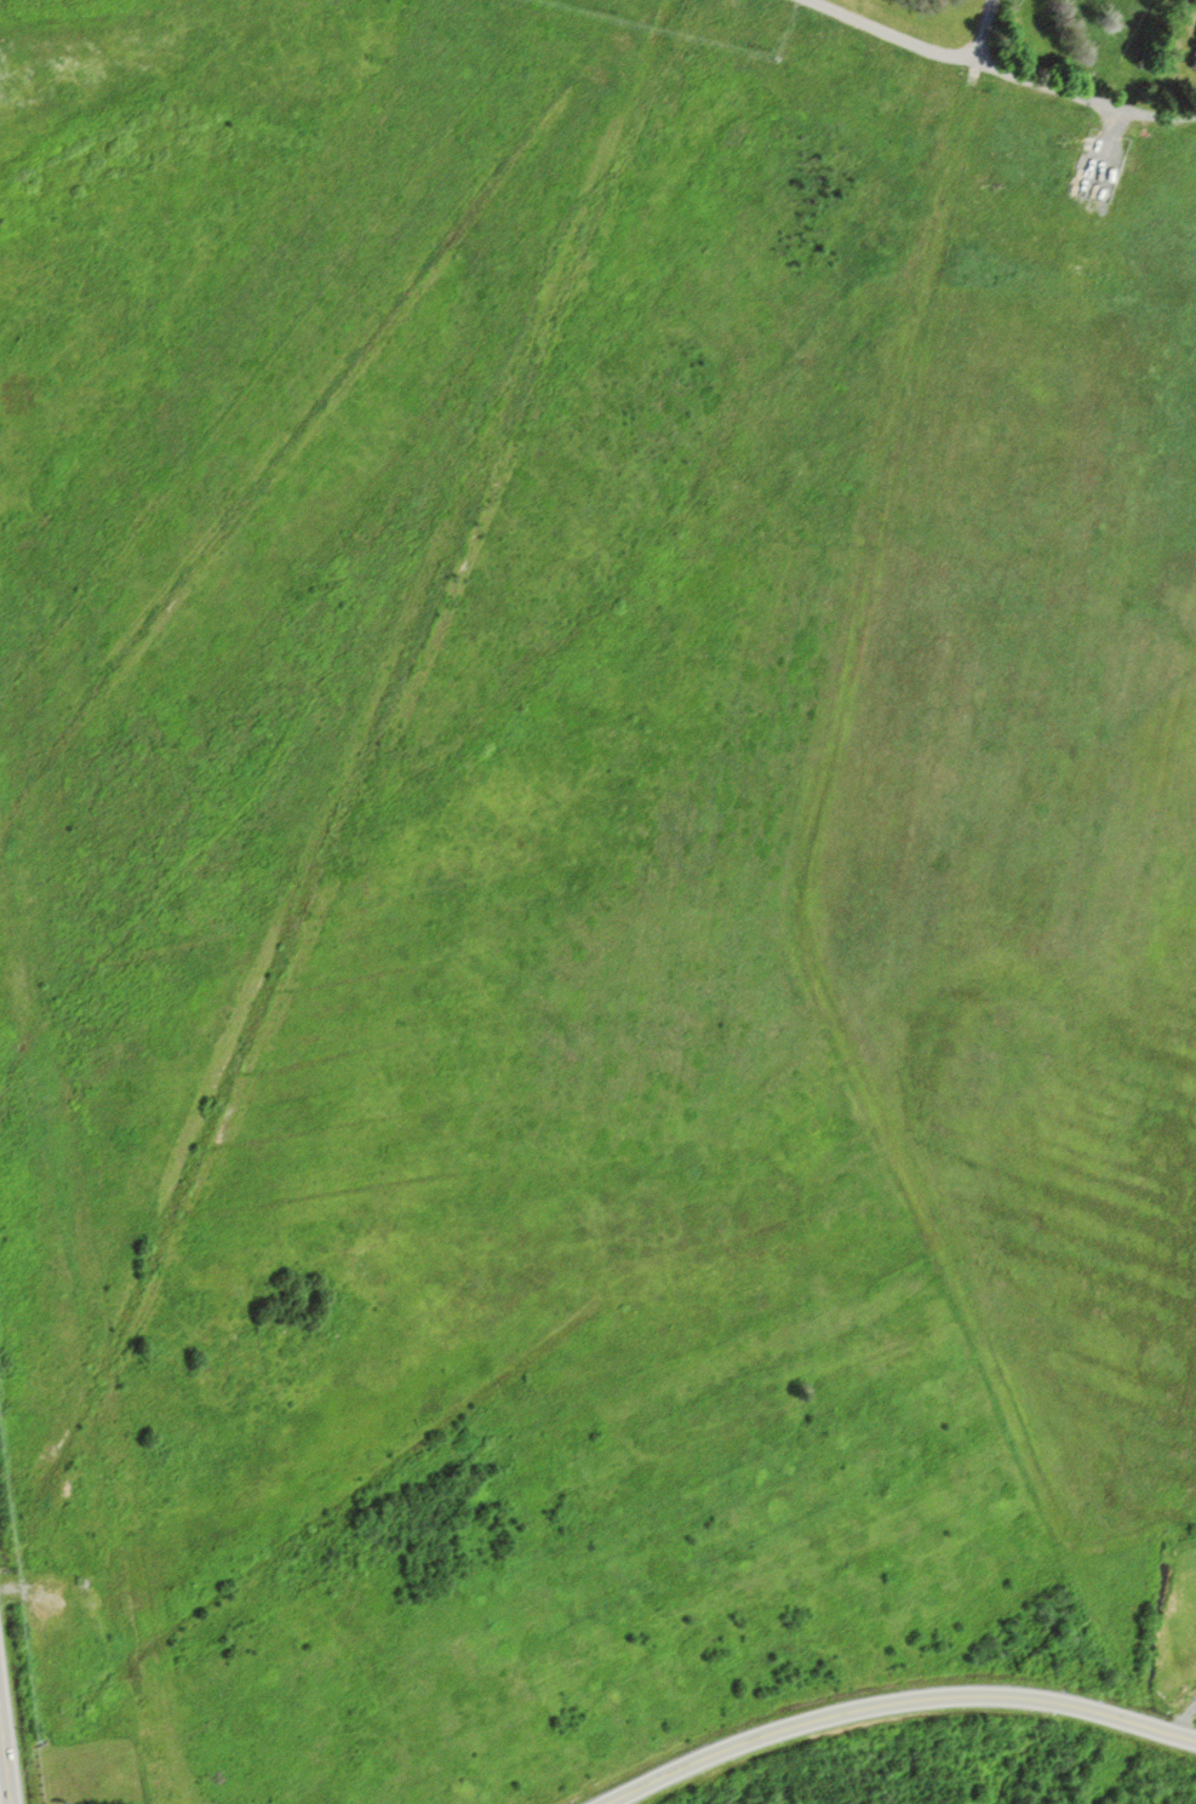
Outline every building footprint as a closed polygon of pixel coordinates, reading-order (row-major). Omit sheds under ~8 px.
[(1187,70),(1195,72),(1195,30),(1187,70)]
